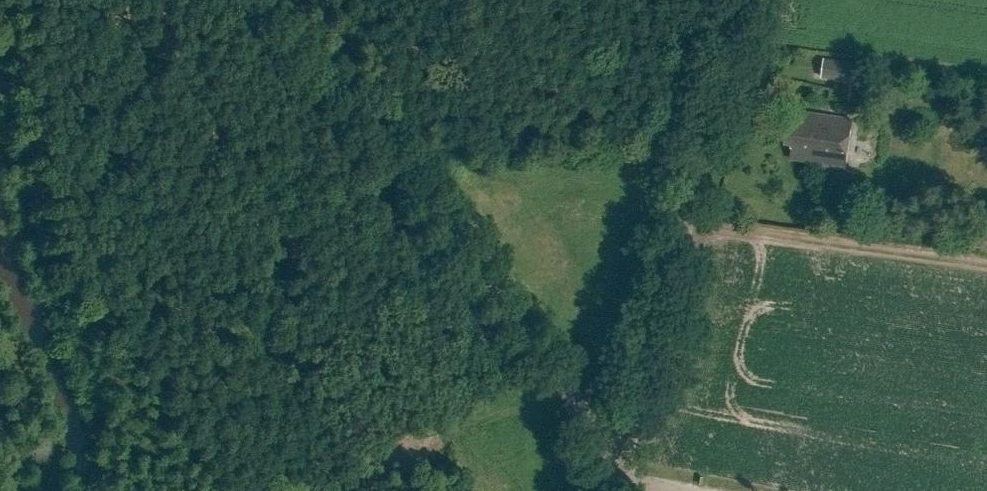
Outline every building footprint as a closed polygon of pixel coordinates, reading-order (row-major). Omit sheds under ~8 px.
[(861,62),(824,57),(821,77),(858,82),(861,62)] [(791,158),(824,163),(822,174),(842,177),(851,121),(788,111),(783,142),(793,143),(791,158)]
